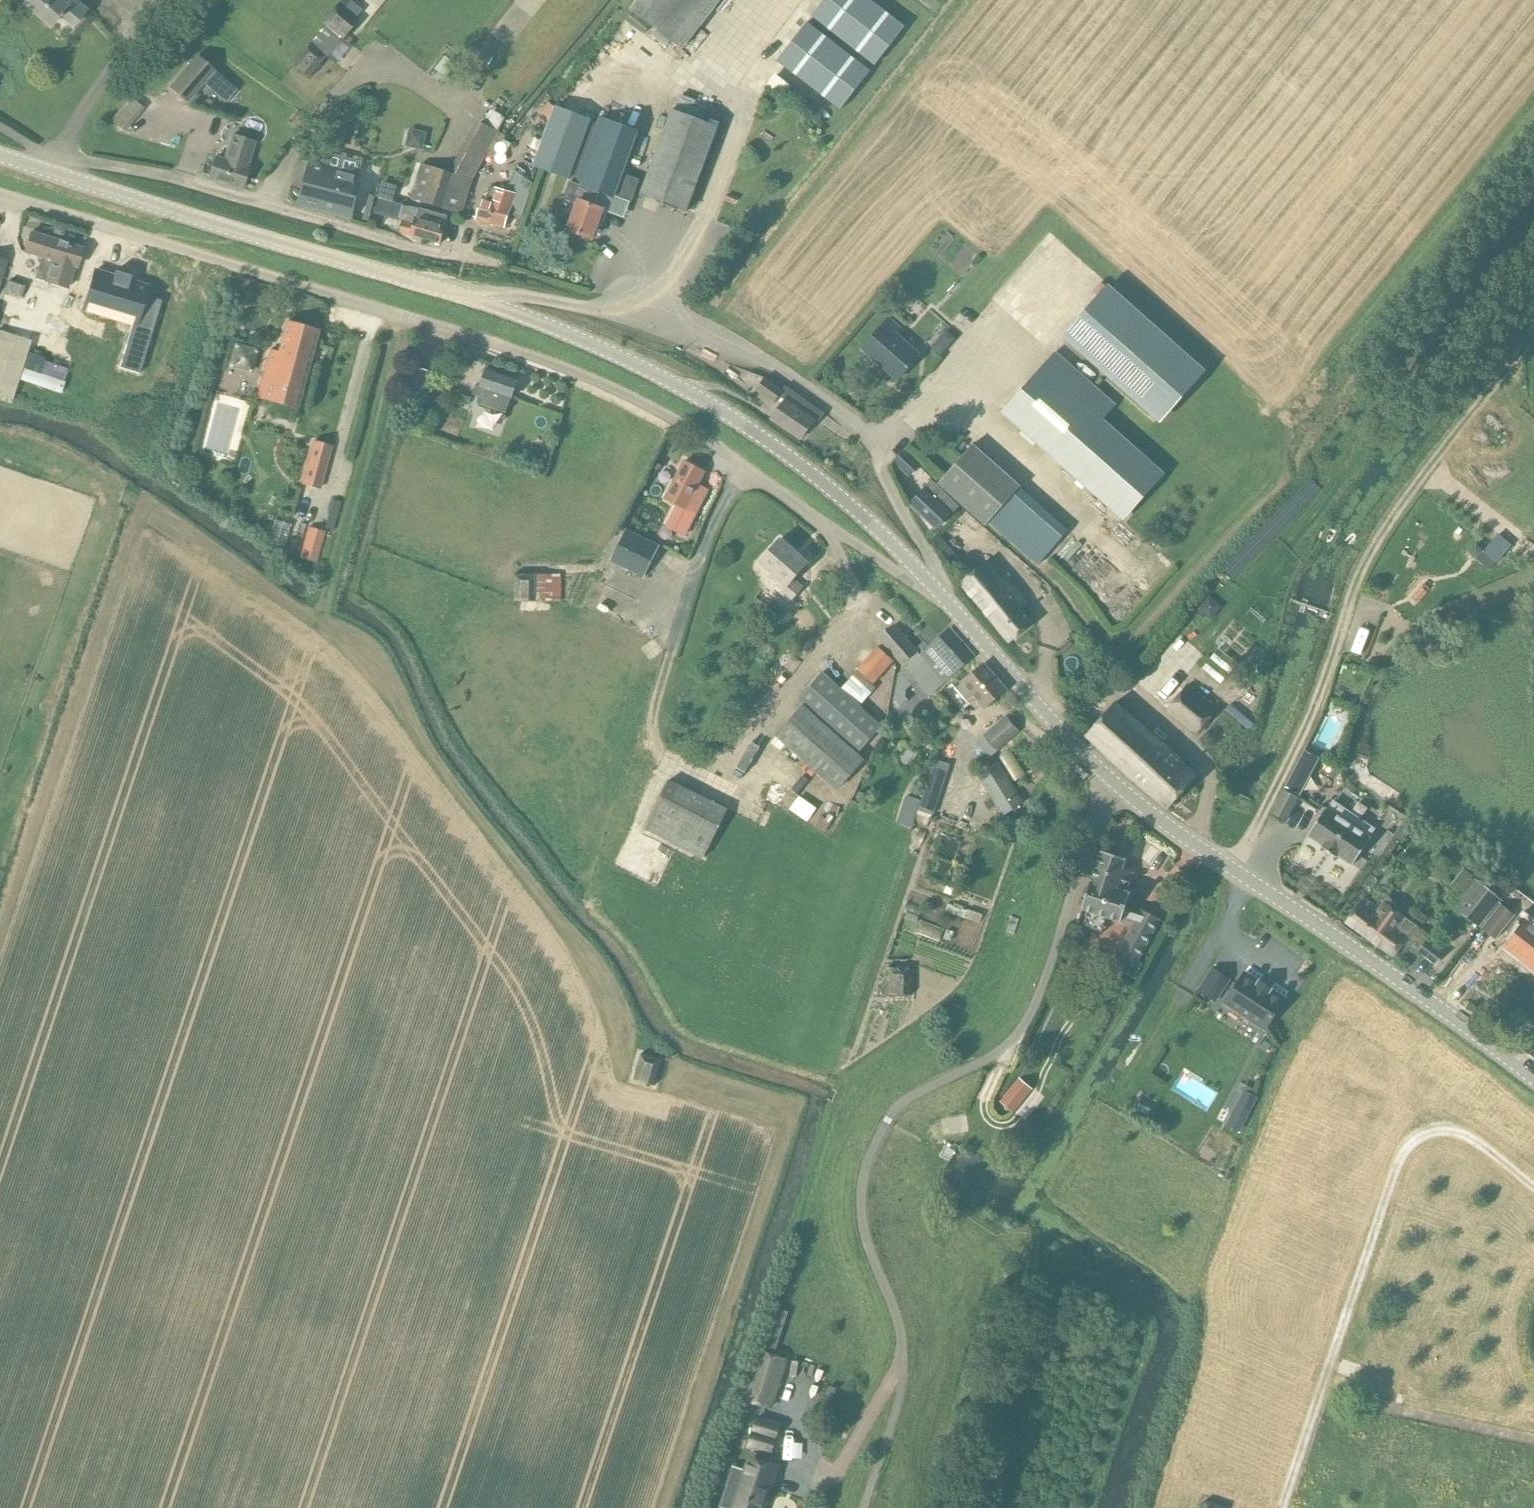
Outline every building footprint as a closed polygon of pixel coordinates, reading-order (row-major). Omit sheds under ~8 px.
[(24,4),(50,26),(59,16),(72,27),(86,10),(75,0),(67,0),(63,5),(58,0),(27,0),(24,4)] [(312,79),(327,58),(342,39),(345,41),(359,23),(357,21),(365,11),(350,0),(349,0),(342,9),(338,5),(324,23),(327,26),(313,44),(312,42),(294,65),(312,79)] [(632,8),(684,48),(721,0),(639,0),(632,8)] [(812,16),(875,66),(906,27),(872,0),(825,0),(812,16)] [(808,22),(777,61),(840,110),(871,70),(808,22)] [(216,71),(198,56),(171,88),(184,99),(200,81),(204,84),(216,71)] [(568,180),(591,123),(555,108),(532,166),(568,180)] [(718,127),(709,123),(673,110),(641,195),(687,212),(718,127)] [(638,132),(619,125),(600,119),(577,182),(590,187),(615,196),(638,132)] [(478,120),(449,173),(422,163),(411,197),(463,214),(472,180),(487,153),(494,157),(506,136),(478,120)] [(410,129),(406,146),(424,150),(427,133),(410,129)] [(255,143),(232,136),(225,160),(216,157),(215,160),(209,179),(242,189),(248,170),(248,167),(255,143)] [(310,162),(305,183),(310,184),(305,205),(322,210),(352,218),(357,198),(358,197),(353,195),(359,174),(328,166),(310,162)] [(483,199),(483,200),(478,220),(505,227),(508,213),(524,218),(534,183),(515,169),(509,192),(488,187),(485,200),(483,199)] [(625,174),(617,196),(632,202),(641,180),(625,174)] [(599,192),(571,182),(565,198),(578,203),(569,229),(594,238),(604,209),(594,205),(599,192)] [(383,183),(380,195),(396,199),(399,187),(383,183)] [(398,219),(401,210),(402,205),(379,198),(375,212),(382,214),(398,219)] [(403,221),(403,222),(400,232),(411,235),(411,236),(441,244),(445,229),(444,229),(447,218),(419,210),(416,220),(414,225),(403,221)] [(32,232),(26,252),(41,256),(34,278),(69,289),(75,267),(77,267),(83,248),(32,232)] [(89,286),(85,299),(136,315),(134,324),(126,350),(143,355),(138,372),(140,373),(162,300),(160,300),(160,301),(146,297),(149,289),(129,283),(131,275),(116,271),(114,278),(93,272),(89,286)] [(11,282),(1,310),(18,316),(24,299),(22,298),(26,287),(11,282)] [(1110,284),(1063,337),(1160,423),(1207,370),(1110,284)] [(29,287),(21,315),(37,320),(45,292),(29,287)] [(890,319),(876,334),(863,349),(898,379),(920,355),(896,335),(901,329),(890,319)] [(271,350),(266,369),(258,397),(297,408),(318,331),(287,322),(279,352),(271,350)] [(0,331),(0,380),(1,376),(11,378),(13,370),(11,370),(18,347),(28,351),(31,343),(19,338),(0,331)] [(24,368),(20,380),(61,393),(65,382),(64,381),(68,369),(45,361),(46,358),(42,357),(43,356),(41,356),(43,352),(34,349),(33,354),(30,353),(25,368),(24,368)] [(1397,358),(1389,352),(1382,362),(1389,368),(1397,358)] [(1002,413),(1121,519),(1162,473),(1104,420),(1117,406),(1056,353),(1002,413)] [(412,365),(403,393),(425,401),(435,372),(412,365)] [(473,394),(483,397),(481,404),(507,413),(519,379),(488,369),(482,387),(476,385),(473,394)] [(775,384),(766,377),(756,391),(774,404),(780,396),(785,400),(772,419),(801,439),(814,421),(818,423),(825,414),(778,381),(775,384)] [(457,392),(452,407),(467,412),(472,397),(457,392)] [(314,441),(302,484),(321,489),(333,446),(314,441)] [(938,484),(986,527),(989,523),(1037,566),(1066,534),(1019,492),(1020,490),(972,447),(938,484)] [(905,450),(893,462),(910,477),(916,471),(922,464),(914,456),(906,449),(905,450)] [(677,504),(665,526),(684,536),(696,514),(707,493),(697,487),(705,471),(685,461),(666,498),(677,504)] [(924,489),(910,504),(937,529),(950,514),(956,509),(959,505),(946,493),(933,480),(929,484),(924,489)] [(310,528),(302,559),(317,563),(326,532),(310,528)] [(627,529),(611,561),(646,578),(661,546),(627,529)] [(781,538),(768,554),(760,562),(771,572),(765,578),(791,601),(803,587),(794,579),(809,562),(781,538)] [(990,559),(969,576),(961,583),(1010,642),(1030,625),(1015,607),(1023,600),(990,559)] [(515,574),(514,601),(560,601),(561,576),(515,574)] [(1421,587),(1412,597),(1419,604),(1428,593),(1421,587)] [(778,602),(771,611),(782,621),(788,612),(778,602)] [(917,681),(917,682),(930,696),(974,656),(950,629),(921,655),(894,625),(879,639),(905,668),(899,674),(894,700),(901,707),(909,700),(906,697),(907,690),(917,681)] [(768,644),(758,656),(767,663),(777,651),(768,644)] [(823,673),(799,698),(805,704),(776,735),(836,792),(866,760),(860,754),(884,728),(861,707),(877,688),(875,686),(896,660),(879,646),(842,690),(823,673)] [(952,683),(945,690),(963,711),(971,704),(976,710),(983,703),(987,707),(992,703),(1005,691),(1007,689),(985,664),(957,688),(952,683)] [(1080,686),(1074,692),(1081,699),(1087,694),(1080,686)] [(1187,687),(1168,711),(1195,734),(1215,710),(1187,687)] [(1115,704),(1087,736),(1168,808),(1197,775),(1115,704)] [(953,710),(948,723),(960,727),(965,714),(953,710)] [(999,750),(1020,731),(1012,721),(1005,718),(978,741),(991,757),(999,750)] [(936,759),(919,810),(933,815),(951,764),(936,759)] [(999,763),(998,764),(978,775),(993,799),(986,803),(990,810),(997,805),(1003,815),(1024,803),(1022,800),(999,764),(999,763)] [(730,810),(671,779),(646,829),(705,861),(730,810)] [(1285,790),(1272,813),(1286,821),(1299,797),(1285,790)] [(906,796),(903,807),(918,812),(921,800),(914,798),(906,796)] [(1328,807),(1309,835),(1352,865),(1371,837),(1370,836),(1376,828),(1334,800),(1328,808),(1328,807)] [(1440,835),(1437,844),(1449,847),(1451,838),(1440,835)] [(1123,868),(1126,858),(1103,851),(1093,880),(1091,880),(1082,909),(1133,925),(1140,912),(1126,908),(1131,893),(1127,892),(1133,871),(1123,868)] [(1375,853),(1368,864),(1376,870),(1383,859),(1375,853)] [(1370,874),(1361,886),(1370,892),(1378,880),(1370,874)] [(1456,909),(1480,927),(1502,899),(1479,880),(1456,909)] [(1359,906),(1348,922),(1394,955),(1401,945),(1407,949),(1407,948),(1420,957),(1423,953),(1430,943),(1434,938),(1431,935),(1416,925),(1414,928),(1412,931),(1406,926),(1408,924),(1410,920),(1411,919),(1404,914),(1408,908),(1387,894),(1380,904),(1379,907),(1366,897),(1359,906)] [(1482,926),(1492,935),(1496,938),(1515,915),(1500,903),(1482,926)] [(1119,952),(1138,962),(1160,919),(1141,910),(1140,912),(1133,925),(1119,952)] [(1421,910),(1414,919),(1424,926),(1430,917),(1421,910)] [(1021,919),(1013,917),(1008,933),(1016,935),(1021,919)] [(1508,946),(1533,967),(1533,929),(1526,923),(1525,923),(1518,918),(1508,930),(1516,936),(1508,946)] [(1091,943),(1081,961),(1103,971),(1111,954),(1091,943)] [(1423,953),(1431,961),(1440,951),(1430,943),(1423,953)] [(889,967),(889,995),(911,995),(911,967),(889,967)] [(1199,991),(1216,1002),(1230,979),(1213,968),(1199,991)] [(1245,970),(1224,1003),(1266,1031),(1287,999),(1245,970)] [(644,1051),(631,1086),(654,1094),(667,1059),(644,1051)] [(1001,1100),(1000,1101),(1013,1113),(1023,1101),(1012,1092),(1009,1090),(1001,1100)] [(1232,1113),(1226,1125),(1240,1132),(1246,1121),(1232,1113)] [(1396,1331),(1392,1342),(1408,1347),(1412,1336),(1396,1331)] [(761,1352),(746,1399),(771,1407),(786,1360),(761,1352)] [(1400,1383),(1396,1394),(1407,1397),(1411,1387),(1400,1383)] [(758,1418),(749,1445),(771,1452),(780,1425),(758,1418)] [(769,1486),(772,1487),(779,1466),(755,1458),(748,1482),(742,1480),(733,1507),(762,1507),(769,1486)]
